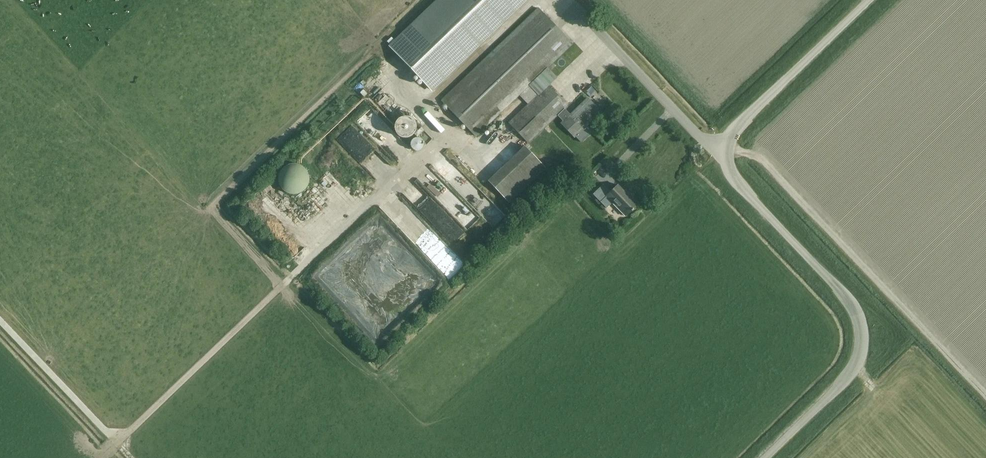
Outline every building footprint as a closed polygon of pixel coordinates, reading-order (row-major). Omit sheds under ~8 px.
[(392,46),(432,89),(526,0),(440,0),(392,46)] [(573,44),(539,8),(442,99),(476,136),(520,95),(528,104),(509,122),(528,143),(558,115),(565,108),(569,104),(549,84),(540,93),(531,84),(573,44)] [(367,79),(362,88),(372,94),(377,85),(367,79)] [(589,83),(584,88),(600,105),(605,101),(589,83)] [(574,136),(581,143),(592,132),(586,125),(598,114),(586,101),(571,114),(565,108),(558,115),(564,121),(562,123),(574,136)] [(414,121),(413,119),(412,119),(410,117),(407,116),(405,116),(402,117),(399,118),(396,120),(395,124),(394,127),(394,130),(396,133),(399,136),(401,138),(404,138),(408,138),(410,137),(412,136),(414,133),(416,131),(416,127),(416,124),(414,121)] [(338,137),(350,152),(351,151),(357,158),(360,156),(366,164),(373,173),(380,168),(378,165),(381,163),(352,126),(338,137)] [(422,141),(421,140),(419,138),(417,138),(414,138),(412,140),(411,142),(410,144),(411,146),(412,148),(414,150),(416,150),(418,150),(420,149),(422,148),(423,146),(423,144),(422,141)] [(481,178),(502,202),(541,169),(520,144),(481,178)] [(306,170),(304,168),(303,167),(300,165),(296,164),(292,164),(287,165),(284,167),(280,172),(278,176),(278,179),(279,183),(280,187),(283,190),(286,193),(290,194),(294,195),(297,194),(300,193),(302,192),(305,190),(307,187),(308,183),(309,180),(309,177),(308,175),(307,172),(306,170)] [(455,174),(449,179),(486,218),(497,208),(472,181),(464,189),(455,179),(458,177),(455,174)] [(402,192),(449,239),(458,230),(430,201),(422,209),(416,204),(424,196),(411,183),(402,192)] [(610,192),(603,184),(593,194),(607,208),(612,202),(625,216),(631,210),(632,211),(634,210),(633,209),(639,203),(630,194),(629,196),(618,185),(610,192)] [(291,213),(295,209),(290,202),(285,206),(291,213)]
